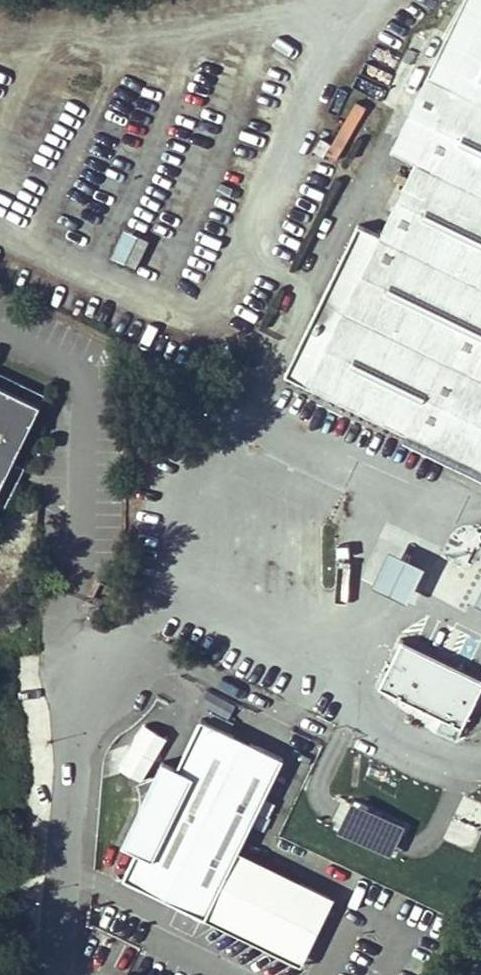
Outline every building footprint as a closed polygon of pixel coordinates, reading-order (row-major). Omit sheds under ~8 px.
[(334,275),(356,286),(344,311),(322,300),(298,350),(320,360),(308,384),(480,469),(480,100),(429,75),(416,103),(439,114),(381,236),(358,225),(334,275)] [(110,260),(135,270),(147,242),(123,231),(110,260)] [(344,311),(356,286),(334,275),(322,300),(344,311)] [(287,374),(308,384),(320,360),(298,350),(287,374)] [(3,485),(18,458),(45,404),(0,381),(0,484),(3,485)] [(10,505),(31,465),(18,458),(3,485),(0,484),(0,500),(10,505)] [(426,564),(389,546),(371,582),(409,600),(426,564)] [(13,628),(22,622),(15,609),(5,615),(13,628)] [(402,642),(380,687),(443,717),(438,728),(457,737),(480,688),(480,681),(402,642)] [(122,876),(203,916),(207,910),(291,953),(305,946),(322,912),(319,898),(235,856),(238,849),(283,760),(202,719),(177,768),(162,761),(156,775),(135,780),(136,793),(136,805),(134,818),(122,843),(135,850),(122,876)] [(403,829),(343,801),(332,825),(392,853),(403,829)] [(207,910),(203,916),(303,966),(317,938),(325,942),(333,928),(324,923),(336,898),(238,849),(235,856),(319,898),(322,912),(305,946),(291,953),(207,910)]
